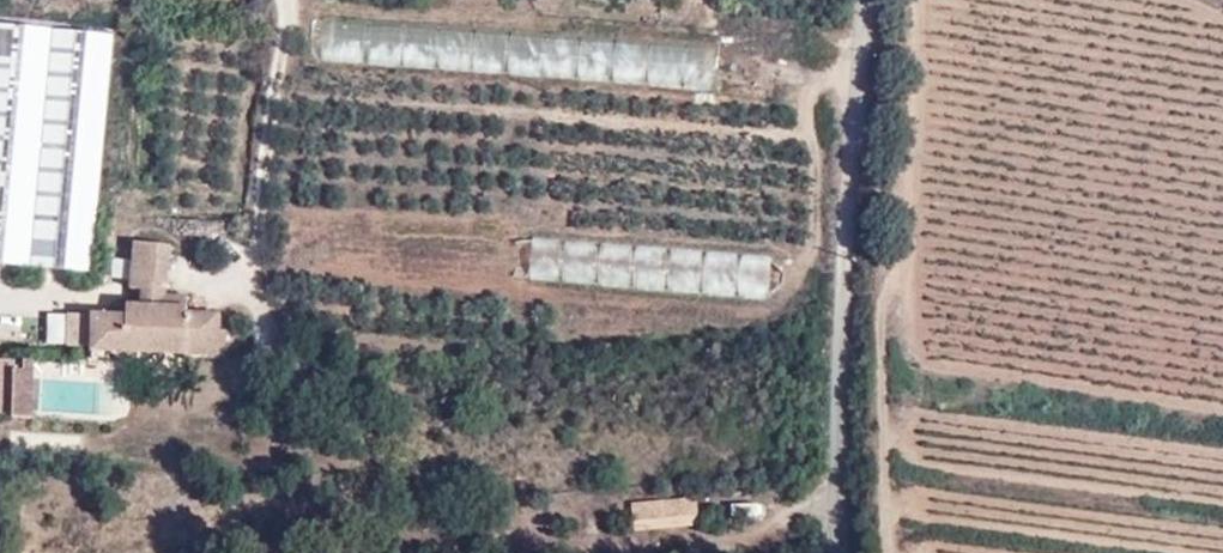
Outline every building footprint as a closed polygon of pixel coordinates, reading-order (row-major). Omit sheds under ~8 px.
[(95,232),(110,29),(0,22),(0,222),(95,232)] [(92,267),(95,232),(0,222),(0,260),(92,267)] [(140,246),(135,293),(141,295),(168,298),(172,250),(140,246)] [(168,298),(141,295),(142,305),(189,310),(189,300),(168,298)] [(189,310),(142,305),(142,314),(189,317),(189,310)] [(218,331),(219,319),(189,317),(142,314),(131,313),(130,325),(94,323),(92,351),(226,360),(228,332),(218,331)] [(32,418),(34,361),(23,360),(23,371),(12,370),(11,417),(32,418)] [(692,502),(629,508),(632,534),(695,528),(692,502)]
